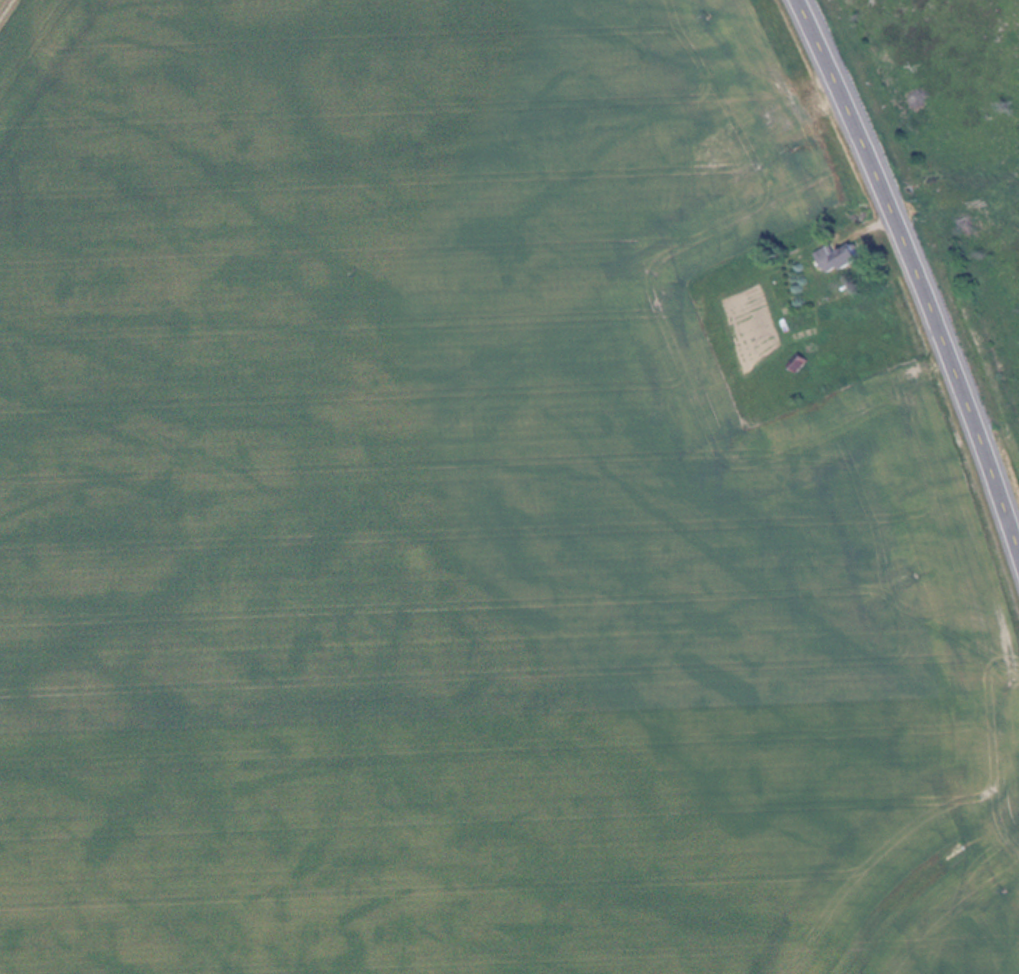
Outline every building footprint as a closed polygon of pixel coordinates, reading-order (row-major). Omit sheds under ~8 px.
[(834,271),(845,264),(849,269),(873,254),(864,239),(843,252),(837,242),(822,252),(834,271)]
